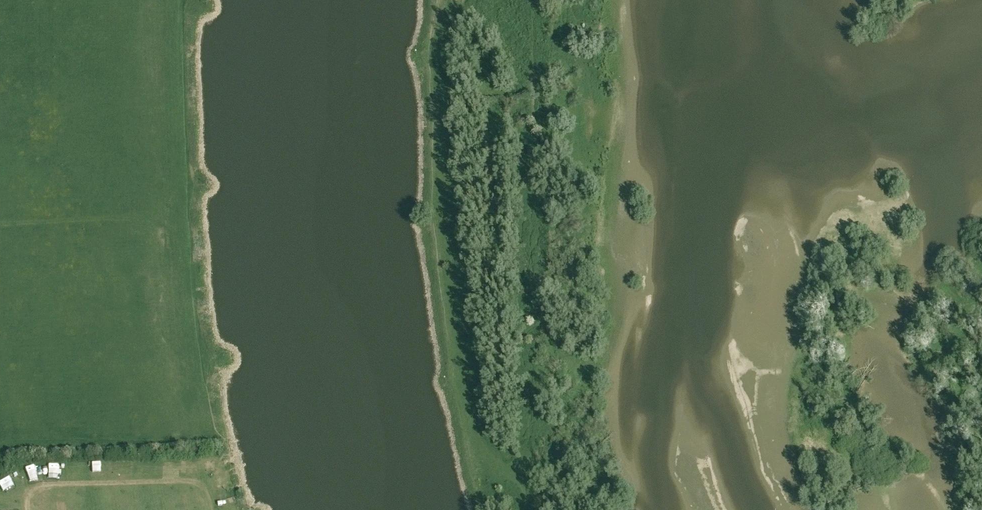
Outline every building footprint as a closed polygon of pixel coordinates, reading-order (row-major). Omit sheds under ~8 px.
[(211,489),(225,487),(224,478),(210,480),(211,489)]
